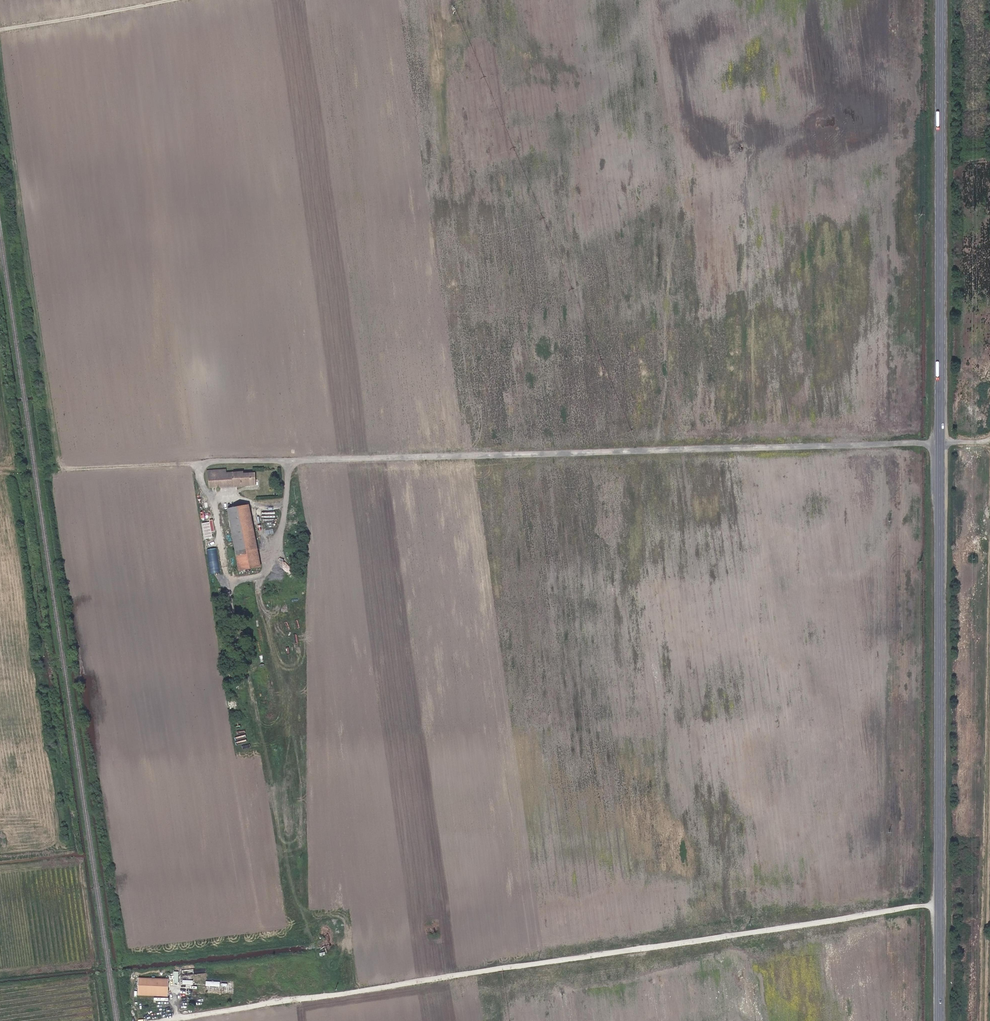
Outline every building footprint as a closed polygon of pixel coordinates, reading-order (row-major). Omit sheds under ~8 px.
[(216,469),(207,470),(209,488),(217,488),(216,469)] [(226,472),(225,469),(216,469),(217,488),(255,485),(254,473),(243,474),(243,472),(226,472)] [(260,567),(249,505),(227,509),(239,571),(260,567)] [(204,521),(205,538),(214,537),(213,531),(215,531),(214,521),(204,521)] [(168,979),(139,978),(138,995),(167,996),(168,979)] [(234,981),(206,980),(206,993),(233,994),(234,981)]
